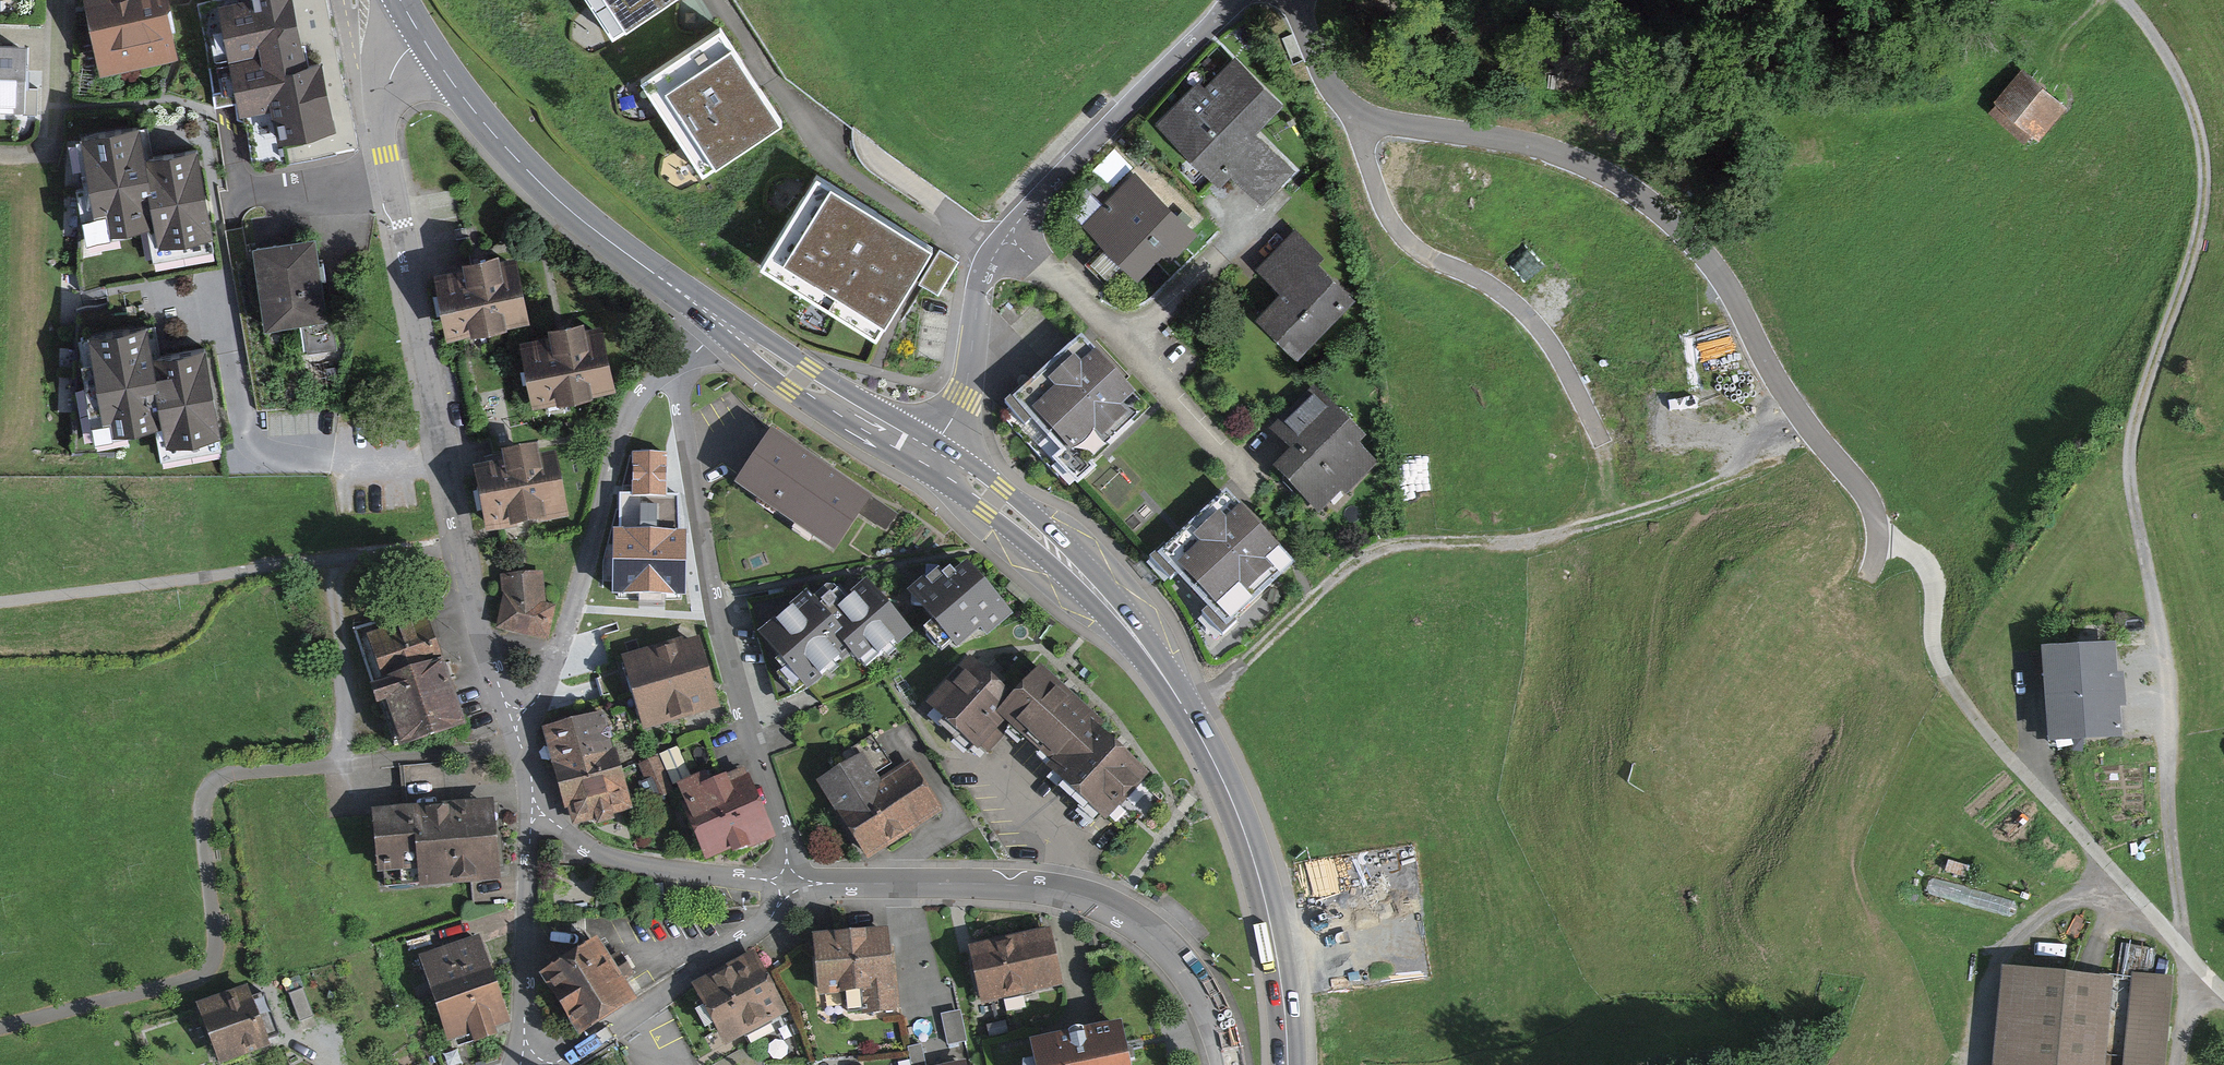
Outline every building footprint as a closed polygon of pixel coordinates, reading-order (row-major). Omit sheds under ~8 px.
[(107,77),(183,61),(169,0),(90,0),(107,77)] [(614,35),(666,0),(590,0),(614,35)] [(298,14),(210,23),(225,108),(270,108),(284,135),(337,123),(321,58),(307,57),(298,14)] [(780,121),(718,28),(640,79),(703,172),(780,121)] [(0,40),(0,127),(37,127),(37,40),(0,40)] [(1244,66),(1179,135),(1265,214),(1299,178),(1269,150),(1300,118),(1244,66)] [(2031,79),(1998,115),(2035,148),(2067,112),(2031,79)] [(147,227),(155,261),(215,252),(197,144),(147,154),(140,121),(75,135),(85,238),(147,227)] [(931,248),(815,176),(760,266),(875,337),(931,248)] [(1137,215),(1107,246),(1151,288),(1203,234),(1147,180),(1124,203),(1137,215)] [(1369,305),(1300,242),(1267,278),(1291,300),(1268,324),(1314,366),(1369,305)] [(340,246),(270,253),(279,334),(315,330),(317,354),(351,350),(340,246)] [(470,269),(440,275),(452,330),(523,315),(512,260),(498,263),(496,253),(468,259),(470,269)] [(555,339),(525,344),(535,398),(609,384),(599,330),(585,333),(583,322),(553,328),(555,339)] [(146,328),(95,336),(107,413),(115,411),(117,426),(167,418),(170,437),(215,430),(202,351),(151,359),(146,328)] [(1080,348),(1008,422),(1085,495),(1157,421),(1080,348)] [(1316,397),(1282,435),(1306,455),(1293,470),(1338,510),(1385,456),(1316,397)] [(774,435),(742,483),(833,545),(858,509),(886,527),(894,516),(774,435)] [(567,463),(479,479),(489,535),(577,519),(567,463)] [(646,496),(620,496),(619,593),(676,593),(677,478),(646,478),(646,496)] [(1227,501),(1163,568),(1244,646),(1309,580),(1227,501)] [(926,582),(913,593),(958,644),(981,624),(986,630),(1006,612),(966,566),(947,582),(941,575),(929,586),(926,582)] [(822,615),(848,645),(865,666),(907,631),(864,580),(822,615)] [(550,582),(508,581),(515,635),(558,642),(550,582)] [(805,680),(848,645),(822,615),(809,599),(767,634),(805,680)] [(445,617),(371,639),(405,756),(479,734),(445,617)] [(2111,644),(2048,648),(2053,735),(2116,732),(2111,644)] [(710,649),(630,673),(649,737),(729,714),(710,649)] [(972,661),(935,703),(985,748),(1007,722),(999,715),(1014,698),(972,661)] [(1054,763),(1087,725),(1093,718),(1038,671),(1014,698),(999,715),(1007,722),(1054,763)] [(600,717),(549,732),(562,775),(613,761),(600,717)] [(1087,725),(1054,763),(1051,766),(1107,815),(1142,773),(1087,725)] [(648,795),(668,793),(664,756),(645,758),(648,795)] [(862,760),(824,783),(867,852),(934,810),(907,768),(878,785),(862,760)] [(613,761),(562,775),(575,819),(626,804),(613,761)] [(742,778),(692,800),(719,862),(770,840),(742,778)] [(490,806),(380,814),(385,879),(422,876),(422,884),(496,878),(490,806)] [(884,932),(818,938),(823,993),(863,989),(865,1011),(891,1008),(884,932)] [(1047,934),(975,949),(985,998),(1058,982),(1047,934)] [(478,941),(426,958),(438,998),(491,981),(478,941)] [(595,947),(548,978),(581,1028),(628,997),(595,947)] [(759,963),(705,988),(731,1042),(784,1018),(759,963)] [(2015,976),(2007,1064),(2117,1064),(2124,985),(2015,976)] [(491,981),(438,998),(451,1038),(503,1021),(491,981)] [(2137,985),(2130,1064),(2170,1064),(2176,988),(2137,985)] [(209,1011),(226,1064),(239,1064),(286,1050),(268,992),(209,1011)] [(1038,1044),(1042,1064),(1125,1064),(1118,1029),(1038,1044)]
